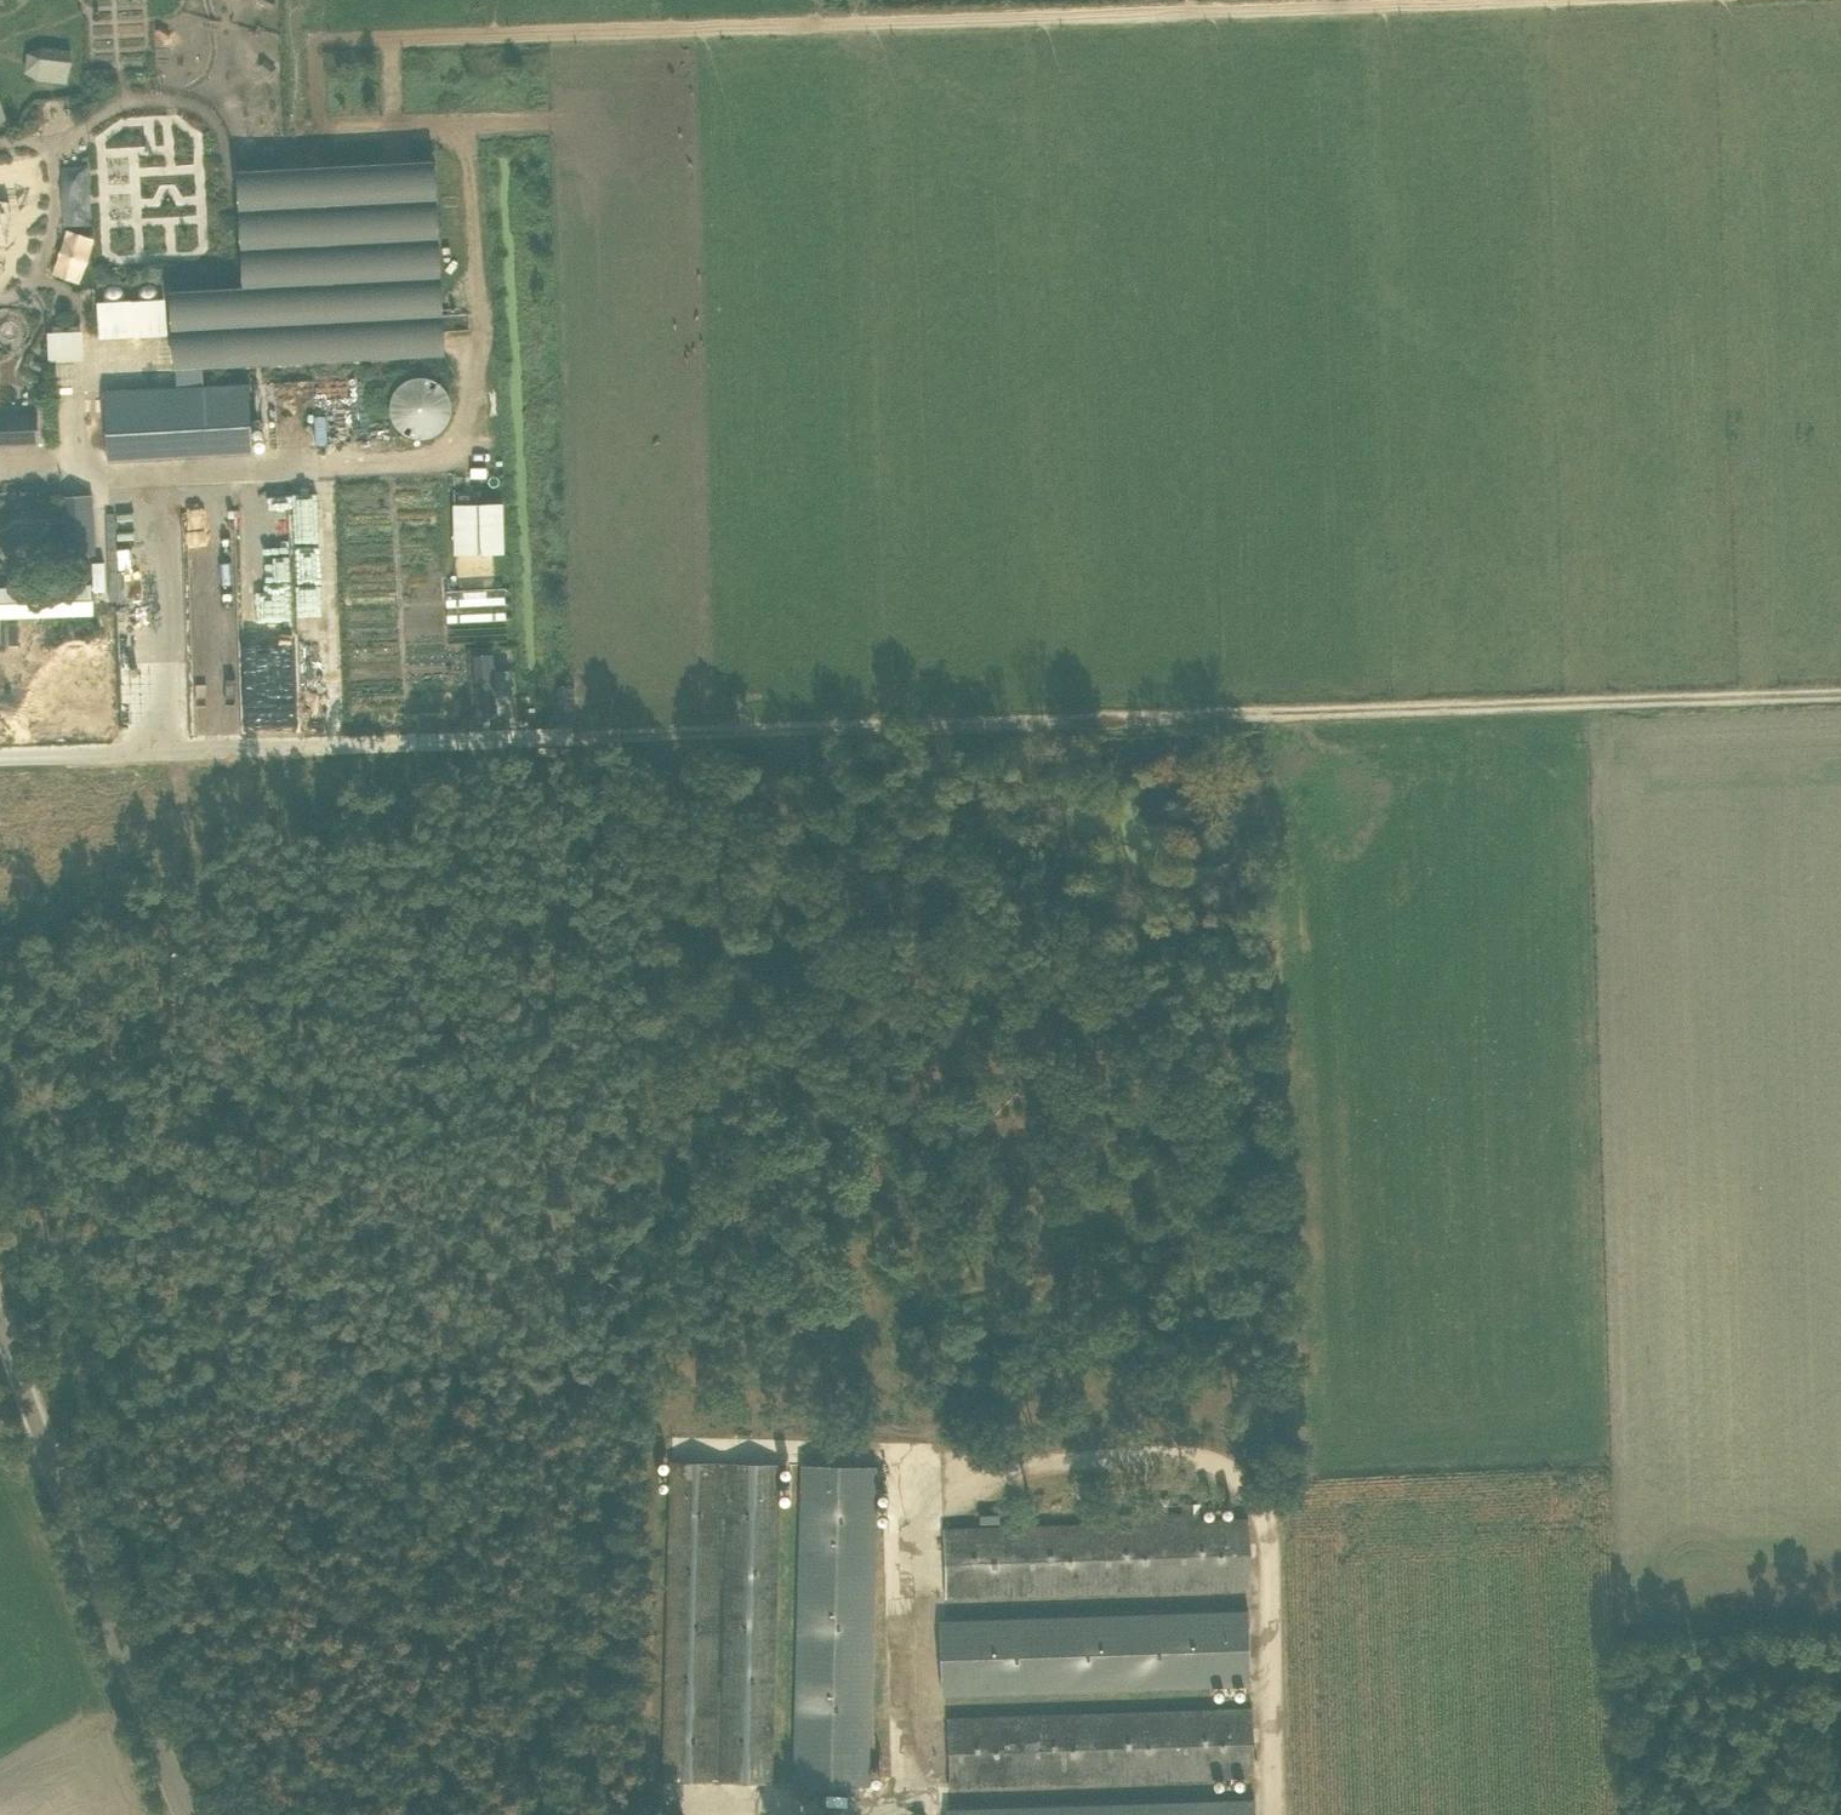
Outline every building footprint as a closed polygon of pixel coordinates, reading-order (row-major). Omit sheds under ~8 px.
[(30,45),(27,76),(73,81),(77,49),(30,45)] [(245,276),(172,280),(176,358),(444,344),(434,150),(239,160),(245,276)] [(173,334),(172,297),(103,299),(104,336),(173,334)] [(90,327),(54,328),(55,359),(90,358),(90,327)] [(388,406),(430,441),(462,403),(420,368),(388,406)] [(370,377),(347,377),(347,404),(369,405),(370,377)] [(106,391),(109,460),(253,452),(250,383),(106,391)] [(0,415),(0,445),(40,443),(38,414),(0,415)] [(90,555),(87,494),(63,495),(65,556),(90,555)] [(457,504),(458,552),(504,552),(503,503),(457,504)] [(105,562),(93,562),(95,591),(106,591),(105,562)] [(93,613),(92,584),(0,588),(0,617),(93,613)] [(476,629),(478,642),(509,637),(507,624),(476,629)] [(804,1454),(796,1783),(871,1786),(879,1456),(804,1454)] [(662,1781),(772,1783),(781,1465),(671,1462),(662,1781)] [(1248,1519),(943,1529),(946,1596),(1250,1586),(1248,1519)] [(1251,1685),(1249,1610),(943,1620),(945,1695),(1251,1685)] [(948,1718),(950,1786),(1254,1776),(1252,1708),(948,1718)] [(1255,1799),(949,1808),(950,1814),(1255,1814),(1255,1799)]
